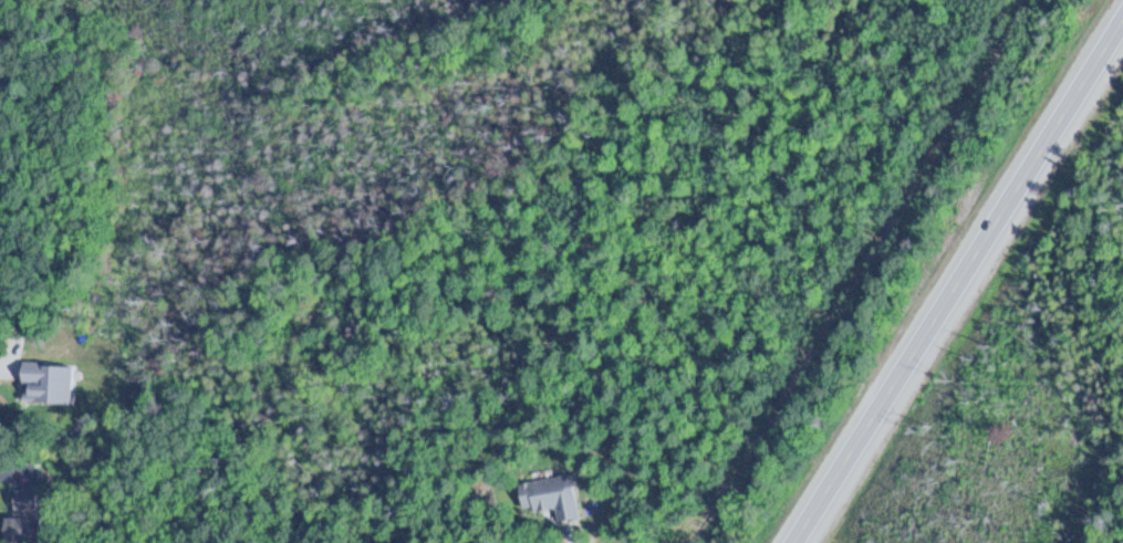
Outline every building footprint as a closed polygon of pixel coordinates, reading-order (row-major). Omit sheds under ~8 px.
[(77,405),(79,365),(25,363),(24,403),(77,405)] [(561,508),(562,522),(583,520),(579,476),(523,482),(526,512),(561,508)] [(16,519),(9,519),(9,542),(49,542),(49,518),(42,517),(42,489),(17,489),(16,519)]
